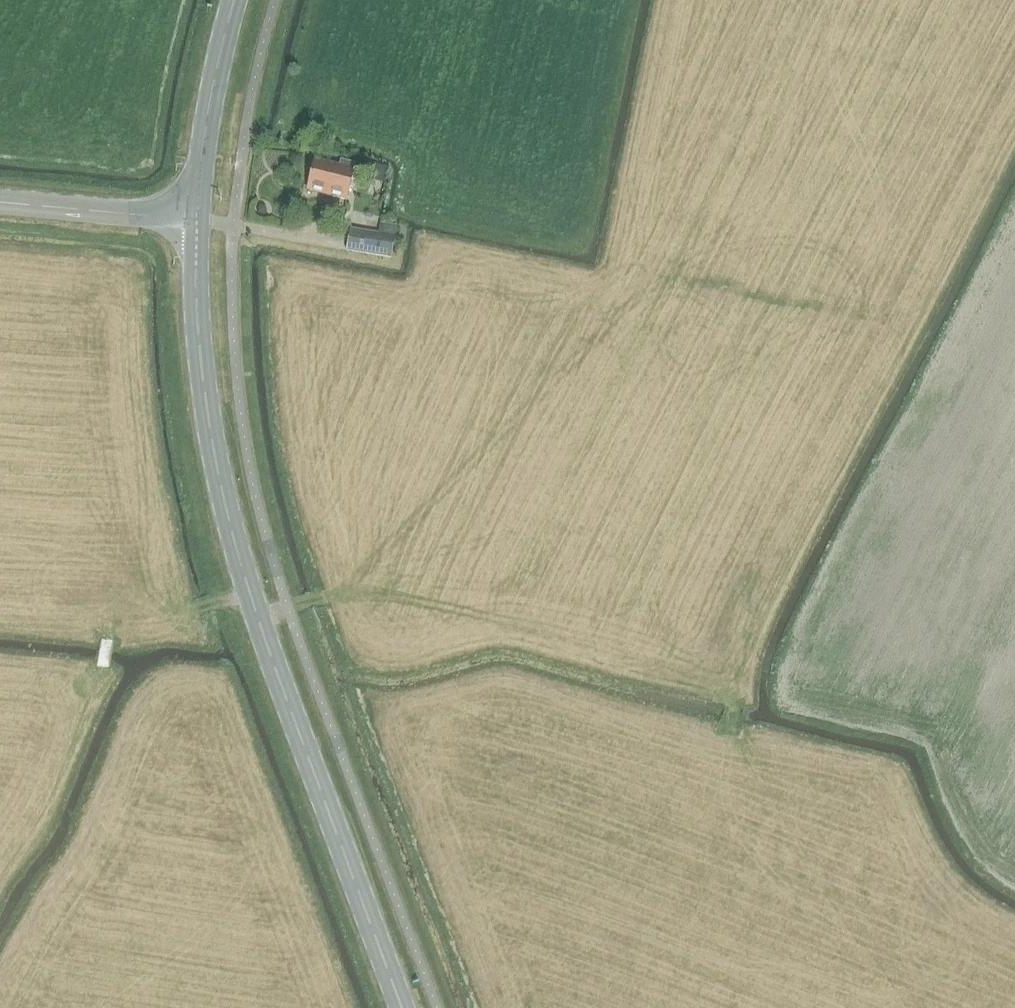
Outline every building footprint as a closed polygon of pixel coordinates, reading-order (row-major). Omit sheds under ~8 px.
[(347,198),(356,165),(340,161),(339,166),(317,161),(315,170),(313,169),(308,191),(333,197),(334,195),(347,198)] [(364,161),(361,172),(384,178),(387,167),(364,161)] [(380,230),(382,220),(357,214),(355,223),(380,230)] [(394,237),(350,229),(346,252),(390,260),(394,237)]
